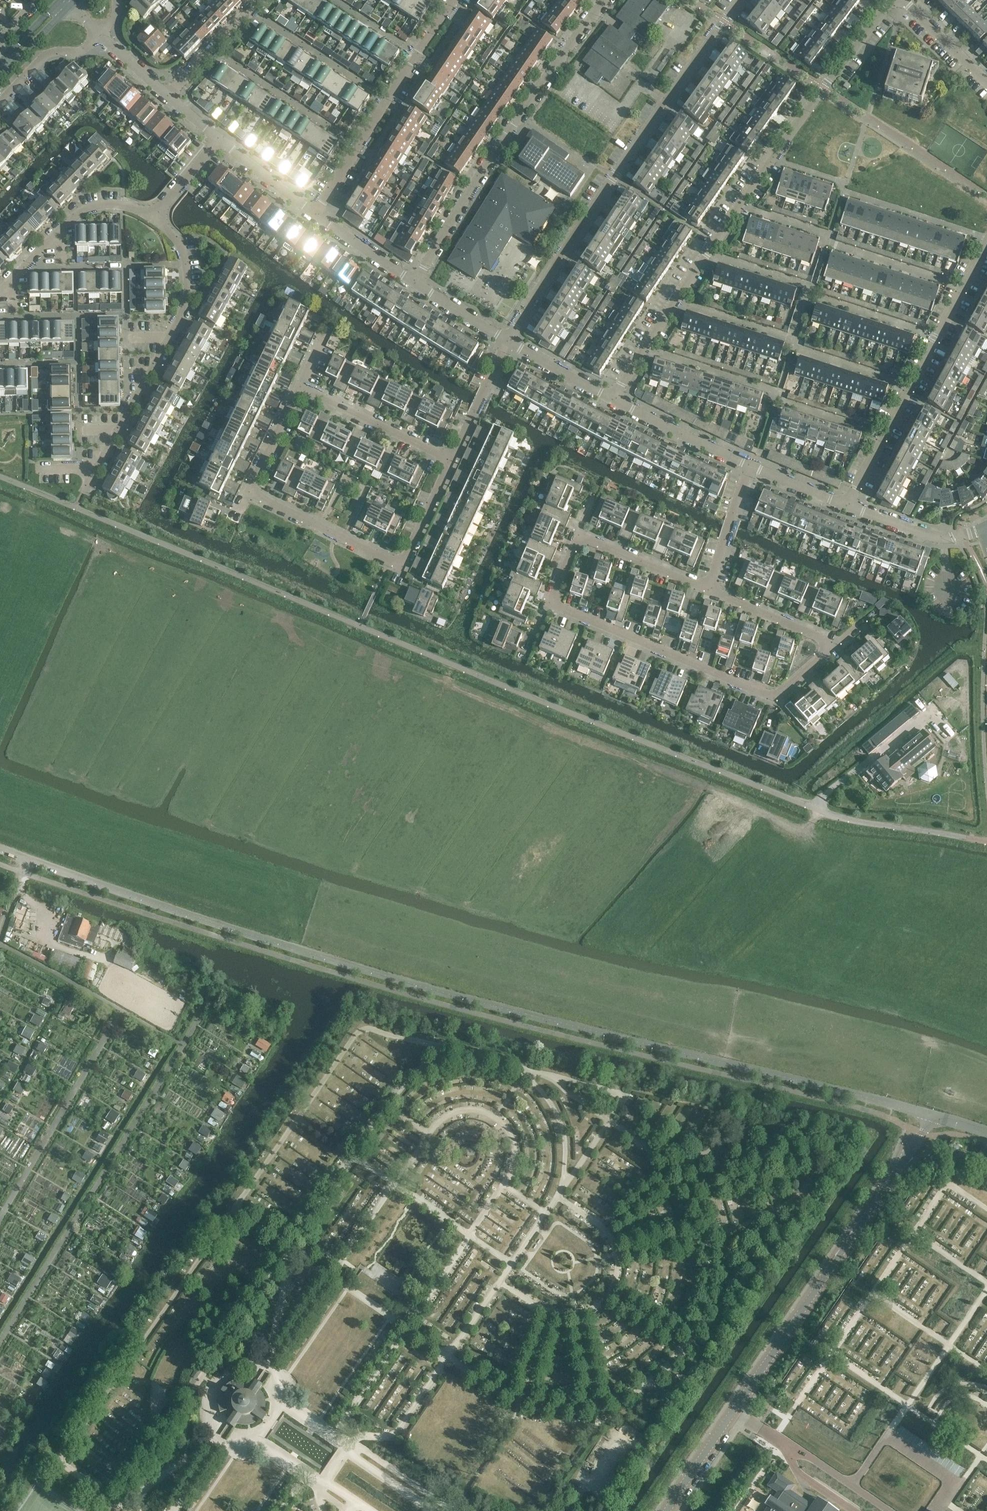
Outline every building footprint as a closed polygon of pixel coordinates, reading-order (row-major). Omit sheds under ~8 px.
[(140,0),(133,0),(134,2),(130,6),(144,20),(152,12),(140,0)] [(152,12),(152,11),(155,12),(160,7),(159,4),(155,0),(140,0),(152,12)] [(209,7),(225,22),(227,19),(225,18),(231,12),(218,0),(216,0),(209,7)] [(231,12),(235,7),(237,9),(240,6),(233,0),(218,0),(231,12)] [(289,2),(286,7),(287,8),(290,9),(292,9),(293,7),(294,6),(298,8),(304,0),(290,0),(289,2)] [(298,8),(307,14),(316,0),(304,0),(298,8)] [(307,14),(316,20),(327,4),(321,0),(316,0),(307,14)] [(353,6),(361,10),(365,3),(359,0),(356,0),(353,6)] [(391,5),(400,11),(407,0),(394,0),(391,5)] [(409,16),(420,0),(407,0),(400,11),(409,16)] [(415,27),(415,28),(418,23),(419,23),(429,7),(423,2),(424,0),(420,0),(409,16),(413,19),(412,20),(411,22),(412,25),(415,27)] [(486,0),(481,0),(476,6),(493,19),(500,10),(486,0)] [(500,10),(506,2),(504,0),(486,0),(500,10)] [(566,0),(559,0),(555,5),(570,17),(575,12),(577,13),(579,10),(566,0)] [(568,82),(562,90),(590,111),(605,91),(597,85),(603,77),(611,83),(638,47),(630,41),(636,33),(644,39),(669,7),(659,0),(630,0),(616,18),(624,24),(618,32),(610,26),(583,62),(591,67),(585,76),(577,69),(568,82)] [(579,10),(581,7),(579,6),(584,0),(583,0),(566,0),(579,10)] [(761,7),(776,18),(782,10),(769,0),(767,0),(761,7)] [(782,10),(784,12),(790,4),(786,0),(769,0),(782,10)] [(848,18),(854,10),(841,0),(836,0),(832,6),(834,7),(848,18)] [(854,10),(860,2),(858,0),(841,0),(854,10)] [(962,0),(949,0),(943,6),(950,13),(963,1),(962,0)] [(958,21),(970,8),(963,1),(950,13),(958,21)] [(276,10),(281,12),(285,6),(280,3),(276,10)] [(327,4),(316,20),(325,26),(337,8),(334,6),(333,8),(327,4)] [(555,5),(549,14),(566,27),(568,24),(566,23),(570,17),(555,5)] [(182,10),(187,15),(191,12),(185,7),(182,10)] [(209,7),(202,15),(215,28),(221,23),(222,24),(225,22),(209,7)] [(530,12),(532,10),(531,9),(528,7),(523,12),(524,13),(527,15),(530,12)] [(776,18),(761,7),(755,15),(769,26),(776,18)] [(828,15),(842,26),(848,18),(834,7),(828,15)] [(332,36),(345,16),(339,12),(340,10),(337,8),(325,26),(323,30),(332,36)] [(977,15),(970,8),(958,21),(965,28),(977,15)] [(475,12),(468,22),(484,33),(491,23),(475,12)] [(566,27),(549,14),(542,23),(557,35),(561,29),(563,30),(566,27)] [(202,15),(194,22),(210,37),(212,35),(210,33),(215,28),(202,15)] [(769,26),(755,15),(748,24),(749,24),(758,31),(756,33),(761,37),(769,26)] [(836,34),(839,30),(842,26),(828,15),(822,24),(836,34)] [(965,28),(972,35),(985,22),(977,15),(965,28)] [(280,16),(276,21),(285,27),(288,22),(280,16)] [(341,42),(343,38),(355,20),(352,18),(351,20),(345,16),(332,36),(331,36),(341,42)] [(355,20),(343,38),(352,44),(363,28),(357,24),(358,22),(355,20)] [(388,29),(391,25),(392,23),(388,20),(385,20),(382,25),(388,29)] [(194,22),(187,30),(202,45),(203,45),(201,43),(205,38),(207,40),(210,37),(194,22)] [(289,22),(286,27),(294,33),(298,27),(289,22)] [(468,22),(462,31),(478,42),(484,33),(468,22)] [(972,35),(980,42),(986,35),(986,25),(985,22),(972,35)] [(816,32),(829,42),(836,34),(822,24),(816,32)] [(250,41),(247,46),(248,47),(251,48),(253,48),(254,46),(255,45),(259,47),(271,29),(268,27),(267,29),(260,25),(250,41)] [(144,50),(159,34),(151,26),(137,40),(143,46),(141,47),(144,50)] [(502,27),(500,30),(498,32),(502,35),(506,30),(502,27)] [(363,28),(352,44),(361,50),(373,32),(370,30),(369,32),(363,28)] [(268,53),(279,37),(273,33),(274,31),(271,29),(259,47),(256,52),(265,58),(268,53)] [(530,39),(532,40),(546,49),(553,40),(537,29),(530,39)] [(187,30),(179,38),(195,53),(202,45),(187,30)] [(304,39),(312,45),(315,40),(317,37),(308,31),(306,36),(304,39)] [(462,31),(456,40),(472,51),(478,42),(462,31)] [(373,32),(361,50),(370,56),(381,40),(375,36),(376,34),(373,32)] [(809,40),(823,50),(829,42),(816,32),(809,40)] [(154,56),(160,50),(163,53),(172,44),(167,39),(165,40),(159,34),(144,50),(147,52),(148,51),(154,56)] [(279,37),(268,53),(277,59),(289,41),(286,39),(285,41),(279,37)] [(817,58),(820,55),(823,50),(809,40),(806,37),(800,45),(817,58)] [(179,38),(171,46),(187,61),(195,53),(179,38)] [(524,47),(540,58),(546,49),(532,40),(530,39),(524,47)] [(320,44),(315,40),(312,45),(321,51),(325,46),(320,43),(320,44)] [(381,40),(370,56),(380,62),(391,44),(388,42),(387,44),(381,40)] [(456,40),(450,49),(466,60),(472,51),(456,40)] [(289,41),(277,59),(286,65),(297,49),(291,45),(292,43),(289,41)] [(391,44),(380,62),(383,64),(382,66),(381,68),(382,70),(385,73),(389,68),(400,52),(393,48),(395,46),(391,44)] [(733,44),(727,53),(741,64),(748,55),(734,45),(734,44),(733,44)] [(800,45),(793,54),(811,67),(817,58),(800,45)] [(321,51),(330,56),(333,52),(325,46),(321,51)] [(524,47),(518,56),(534,67),(540,58),(524,47)] [(286,65),(284,70),(293,75),(295,71),(307,53),(304,51),(303,53),(297,49),(286,65)] [(450,49),(444,58),(460,69),(466,60),(450,49)] [(236,59),(240,53),(235,50),(231,56),(236,59)] [(340,63),(343,58),(337,55),(333,52),(330,57),(340,63)] [(295,71),(293,75),(301,81),(304,77),(315,61),(309,57),(310,55),(307,53),(295,71)] [(727,53),(721,61),(736,72),(741,64),(727,53)] [(934,66),(893,53),(891,53),(891,65),(893,66),(885,91),(897,95),(895,100),(908,104),(910,99),(922,103),(934,66)] [(512,65),(528,76),(534,67),(518,56),(512,65)] [(343,58),(340,63),(349,69),(352,64),(348,61),(343,58)] [(444,58),(438,67),(454,78),(460,69),(444,58)] [(304,77),(301,81),(311,87),(314,83),(325,65),(322,63),(321,65),(315,61),(304,77)] [(715,69),(730,80),(732,82),(738,74),(736,72),(721,61),(715,69)] [(64,62),(60,66),(80,85),(88,77),(87,76),(88,75),(88,74),(87,73),(86,72),(86,71),(85,71),(84,71),(83,71),(82,71),(75,64),(70,68),(64,62)] [(223,63),(222,65),(212,79),(209,76),(198,87),(204,92),(208,86),(209,86),(212,88),(214,87),(216,86),(217,84),(221,87),(231,71),(225,67),(226,65),(223,63)] [(247,67),(256,73),(259,68),(250,63),(247,67)] [(314,83),(323,89),(333,73),(327,69),(328,67),(326,65),(314,83)] [(528,76),(512,65),(506,74),(522,85),(528,76)] [(63,76),(59,80),(73,93),(80,85),(60,66),(57,69),(63,76)] [(352,71),(358,75),(361,71),(355,67),(352,71)] [(448,87),(451,82),(454,78),(438,67),(432,76),(448,87)] [(709,78),(724,88),(730,80),(715,69),(709,78)] [(105,70),(94,83),(105,92),(119,76),(116,74),(115,75),(109,70),(108,72),(105,70)] [(231,71),(221,87),(230,93),(241,75),(238,73),(237,75),(231,71)] [(366,72),(362,78),(367,81),(371,75),(366,72)] [(323,89),(332,95),(344,77),(340,75),(339,77),(333,73),(323,89)] [(522,85),(506,74),(500,83),(516,94),(522,85)] [(230,93),(239,99),(249,83),(243,79),(244,77),(241,75),(230,93)] [(371,75),(367,81),(372,84),(375,78),(371,75)] [(110,102),(126,85),(120,80),(122,78),(119,76),(105,92),(101,97),(109,104),(110,102)] [(432,76),(426,85),(442,96),(448,87),(432,76)] [(344,77),(332,95),(341,101),(351,85),(345,81),(347,79),(344,77)] [(775,85),(790,96),(796,87),(782,77),(775,85)] [(77,97),(73,93),(59,80),(55,84),(49,78),(45,81),(65,101),(69,104),(77,97)] [(709,78),(703,86),(718,97),(724,88),(709,78)] [(276,80),(274,84),(283,90),(284,88),(286,85),(277,80),(276,80)] [(45,81),(42,85),(48,91),(44,95),(58,109),(65,101),(45,81)] [(239,99),(248,105),(259,87),(256,85),(255,87),(249,83),(239,99)] [(286,85),(284,88),(289,92),(292,86),(287,83),(286,85)] [(500,83),(494,92),(509,103),(516,94),(500,83)] [(766,91),(784,104),(790,96),(775,85),(772,83),(766,91)] [(119,110),(121,107),(135,90),(133,88),(131,90),(126,85),(110,102),(119,110)] [(341,101),(350,107),(362,89),(358,87),(357,89),(351,85),(341,101)] [(418,92),(436,105),(442,96),(426,85),(420,93),(418,92)] [(721,99),(718,97),(703,86),(697,94),(714,107),(715,107),(721,99)] [(248,105),(257,111),(267,95),(261,91),(263,89),(259,87),(248,105)] [(362,89),(350,107),(353,109),(352,111),(352,113),(352,115),(355,118),(356,118),(359,113),(370,97),(363,93),(365,91),(362,89)] [(135,90),(121,107),(125,110),(121,115),(126,118),(129,114),(142,99),(137,94),(138,93),(135,90)] [(436,105),(418,92),(412,102),(430,114),(436,105)] [(509,103),(494,92),(487,101),(503,112),(509,103)] [(34,93),(30,97),(50,116),(58,109),(44,95),(40,99),(34,93)] [(302,100),(302,101),(304,98),(296,93),(293,97),(300,102),(302,100)] [(697,94),(691,103),(708,115),(714,107),(697,94)] [(770,94),(764,102),(778,112),(784,104),(770,94)] [(257,111),(266,116),(277,99),(274,96),(273,99),(267,95),(257,111)] [(50,116),(30,97),(27,101),(33,107),(29,111),(43,124),(50,116)] [(201,98),(198,102),(206,108),(208,103),(201,98)] [(138,121),(152,105),(149,102),(148,104),(142,99),(129,114),(138,121)] [(266,116),(275,122),(285,107),(279,103),(281,101),(277,99),(266,116)] [(758,110),(772,120),(778,112),(760,99),(754,108),(758,110)] [(487,101),(481,110),(497,121),(503,112),(487,101)] [(691,103),(688,107),(684,112),(685,112),(703,125),(710,116),(708,115),(691,103)] [(134,125),(142,133),(158,114),(153,109),(155,107),(152,105),(138,121),(134,125)] [(212,117),(219,109),(215,106),(212,109),(208,106),(205,110),(209,113),(208,114),(212,117)] [(275,122),(284,128),(296,111),(292,108),(291,110),(285,107),(275,122)] [(405,113),(403,116),(421,127),(427,118),(411,108),(407,114),(405,113)] [(19,109),(15,112),(35,132),(43,124),(29,111),(25,115),(19,109)] [(223,112),(219,109),(212,117),(220,123),(224,119),(220,116),(223,112)] [(497,121),(481,110),(475,119),(491,130),(497,121)] [(752,118),(766,129),(772,120),(758,110),(752,118)] [(290,139),(293,134),(303,118),(297,114),(299,112),(296,111),(284,128),(281,133),(290,139)] [(35,132),(15,112),(12,116),(18,122),(14,127),(8,133),(15,139),(20,133),(27,140),(28,140),(35,132)] [(324,116),(329,120),(332,115),(327,112),(324,116)] [(142,133),(140,134),(149,141),(154,135),(168,119),(165,116),(164,118),(158,114),(142,133)] [(332,115),(329,120),(334,123),(337,119),(332,115)] [(678,120),(675,125),(690,135),(693,136),(693,135),(699,139),(703,132),(698,129),(699,128),(696,126),(682,116),(682,115),(681,116),(678,120)] [(403,121),(399,126),(415,137),(421,127),(403,116),(401,119),(403,121)] [(293,134),(302,140),(314,122),(310,120),(309,122),(303,118),(293,134)] [(746,127),(760,137),(766,129),(752,118),(746,127)] [(162,142),(175,128),(169,123),(171,121),(168,119),(154,135),(162,142)] [(230,122),(226,119),(221,124),(225,127),(230,122)] [(475,119),(469,128),(485,139),(491,130),(475,119)] [(302,140),(311,146),(321,130),(315,126),(317,124),(314,122),(302,140)] [(349,127),(343,124),(340,128),(346,132),(349,127)] [(445,125),(442,134),(446,136),(450,127),(445,125)] [(670,133),(684,143),(690,135),(675,125),(670,133)] [(393,131),(391,134),(410,146),(415,137),(399,126),(395,133),(393,131)] [(746,127),(740,135),(754,145),(760,137),(746,127)] [(166,154),(184,133),(182,131),(180,132),(175,128),(162,142),(158,147),(166,154)] [(247,135),(239,128),(234,133),(242,140),(247,135)] [(485,139),(469,128),(463,137),(479,147),(485,139)] [(311,146),(320,152),(332,134),(329,132),(327,134),(321,130),(311,146)] [(509,165),(533,181),(533,182),(538,175),(571,197),(585,176),(565,162),(569,155),(533,130),(509,165)] [(735,132),(729,140),(734,143),(733,144),(748,154),(750,150),(753,152),(756,147),(754,145),(740,135),(735,132)] [(14,154),(22,146),(27,140),(20,133),(15,139),(8,133),(4,137),(0,133),(0,141),(14,154)] [(179,157),(187,147),(191,142),(185,137),(187,135),(184,133),(166,154),(175,161),(179,157)] [(670,133),(664,141),(681,153),(687,145),(684,143),(670,133)] [(317,157),(326,163),(329,158),(329,159),(340,143),(333,138),(335,136),(332,134),(320,152),(317,157)] [(391,139),(388,145),(404,155),(410,146),(391,134),(389,138),(391,139)] [(463,137),(457,145),(473,156),(479,147),(463,137)] [(0,141),(0,156),(6,162),(14,154),(0,141)] [(664,141),(661,145),(658,150),(673,160),(675,162),(681,153),(664,141)] [(255,150),(255,151),(259,154),(264,148),(260,145),(258,146),(255,150)] [(382,150),(380,153),(398,164),(404,155),(388,145),(384,151),(382,150)] [(457,145),(451,154),(466,165),(473,156),(457,145)] [(727,145),(721,154),(739,166),(745,157),(727,145)] [(107,159),(93,146),(85,154),(101,169),(103,167),(102,165),(107,159)] [(266,146),(260,153),(268,160),(274,152),(266,146)] [(658,150),(652,158),(667,168),(673,160),(658,150)] [(427,156),(432,159),(435,154),(430,151),(427,156)] [(380,157),(376,163),(392,173),(398,164),(380,153),(378,156),(380,157)] [(85,154),(78,162),(91,175),(96,170),(98,172),(101,169),(85,154)] [(466,165),(451,154),(444,164),(460,175),(466,165)] [(715,162),(719,164),(733,174),(739,166),(721,154),(715,162)] [(268,160),(273,164),(276,160),(271,156),(268,160)] [(418,170),(422,173),(429,161),(425,158),(418,170)] [(667,168),(652,158),(646,166),(661,177),(667,168)] [(281,171),(287,163),(282,160),(280,163),(276,160),(273,164),(277,167),(276,168),(281,171)] [(91,175),(78,162),(70,169),(86,185),(88,182),(86,180),(91,175)] [(291,166),(287,163),(281,171),(285,174),(291,166)] [(370,168),(368,171),(387,183),(392,173),(376,163),(372,169),(370,168)] [(719,164),(713,173),(727,183),(733,174),(719,164)] [(221,166),(216,172),(209,181),(218,188),(231,171),(228,169),(227,171),(221,166)] [(646,166),(641,175),(655,185),(661,177),(646,166)] [(70,169),(63,177),(76,191),(81,186),(83,187),(86,185),(70,169)] [(786,198),(794,173),(785,170),(785,169),(784,169),(776,195),(786,198)] [(289,178),(293,181),(300,173),(296,170),(289,178)] [(422,173),(418,170),(417,170),(412,179),(416,182),(417,182),(422,173)] [(440,170),(434,180),(453,191),(454,188),(452,187),(456,180),(440,170)] [(709,170),(703,178),(707,181),(722,191),(727,183),(713,173),(709,170)] [(231,171),(218,188),(226,195),(238,180),(232,175),(234,174),(231,171)] [(368,175),(365,182),(381,192),(387,183),(368,171),(366,174),(368,175)] [(405,173),(401,179),(403,180),(407,182),(411,176),(405,173)] [(796,202),(804,176),(794,173),(786,198),(796,202)] [(456,250),(448,262),(475,279),(483,266),(490,271),(491,271),(498,260),(513,235),(532,246),(555,208),(553,206),(535,195),(518,185),(502,175),(485,202),(477,216),(456,250)] [(655,185),(641,175),(634,184),(635,185),(635,184),(649,194),(655,185)] [(806,205),(814,179),(804,176),(796,202),(806,205)] [(76,191),(63,177),(55,185),(70,200),(73,197),(71,196),(76,191)] [(668,182),(673,185),(677,187),(680,183),(676,180),(675,181),(671,178),(668,182)] [(815,208),(824,183),(814,179),(806,205),(815,208)] [(238,180),(226,195),(222,200),(231,206),(248,185),(245,182),(244,184),(238,180)] [(308,180),(303,187),(304,188),(305,188),(308,188),(311,185),(313,183),(308,180)] [(428,189),(445,199),(449,193),(451,194),(453,191),(434,180),(428,189)] [(707,181),(701,189),(716,199),(722,191),(707,181)] [(40,191),(45,196),(57,208),(59,205),(61,207),(66,201),(68,203),(70,200),(55,185),(52,182),(46,187),(45,187),(44,187),(40,191)] [(381,192),(365,182),(361,188),(359,186),(357,189),(375,201),(381,192)] [(824,183),(815,208),(825,211),(834,185),(833,185),(833,186),(824,183)] [(406,188),(411,192),(414,187),(409,184),(406,188)] [(248,185),(231,206),(240,213),(255,193),(249,189),(251,187),(248,185)] [(418,196),(423,199),(441,210),(443,207),(441,205),(445,199),(428,189),(424,186),(418,196)] [(411,192),(406,188),(403,194),(408,197),(411,192)] [(357,189),(351,199),(369,210),(375,201),(357,189)] [(701,189),(696,198),(710,208),(716,199),(701,189)] [(625,197),(623,201),(641,214),(649,202),(644,199),(642,201),(641,201),(629,193),(629,192),(628,193),(625,197)] [(255,193),(240,213),(248,220),(265,198),(262,196),(261,197),(255,193)] [(45,196),(43,199),(42,198),(34,206),(50,221),(52,219),(50,217),(56,212),(54,210),(57,208),(45,196)] [(265,198),(248,220),(257,226),(260,222),(272,206),(266,202),(268,200),(265,198)] [(696,198),(690,206),(704,216),(710,208),(696,198)] [(369,210),(351,199),(345,208),(355,214),(350,223),(359,229),(365,219),(364,219),(369,210)] [(417,208),(434,218),(437,212),(439,213),(441,210),(423,199),(417,208)] [(851,229),(859,203),(849,199),(850,199),(849,199),(840,225),(851,229)] [(398,201),(395,207),(400,210),(404,204),(398,201)] [(620,205),(617,210),(635,222),(637,223),(642,214),(641,214),(623,201),(620,205)] [(860,232),(869,206),(859,203),(851,229),(860,232)] [(34,206),(27,214),(40,228),(45,222),(47,224),(50,221),(34,206)] [(278,211),(272,206),(260,222),(269,228),(282,211),(279,209),(278,211)] [(673,206),(670,210),(686,221),(688,218),(698,225),(704,216),(690,206),(684,214),(673,206)] [(869,206),(860,232),(870,235),(878,209),(869,206)] [(417,208),(412,217),(430,228),(432,225),(430,224),(434,218),(417,208)] [(783,209),(781,214),(791,217),(792,213),(783,209)] [(878,209),(870,235),(880,238),(888,212),(878,209)] [(617,210),(611,218),(630,231),(635,222),(617,210)] [(282,211),(269,228),(278,235),(289,220),(283,215),(285,213),(282,211)] [(888,212),(880,238),(889,241),(898,215),(888,212)] [(802,216),(792,213),(791,217),(800,221),(802,216)] [(40,228),(27,214),(19,222),(34,237),(37,234),(35,233),(40,228)] [(898,215),(889,241),(899,244),(908,218),(898,215)] [(743,243),(753,246),(761,220),(752,217),(751,216),(743,243)] [(406,226),(422,236),(426,230),(428,231),(430,228),(412,217),(406,226)] [(611,218),(606,227),(624,239),(630,231),(611,218)] [(908,218),(899,244),(909,248),(917,222),(908,218)] [(289,220),(278,235),(287,242),(299,224),(296,222),(295,224),(289,220)] [(762,250),(771,224),(761,220),(753,246),(762,250)] [(19,222),(11,230),(25,243),(30,238),(32,240),(34,237),(19,222)] [(668,231),(672,233),(686,242),(692,233),(674,222),(668,231)] [(917,222),(909,248),(919,251),(927,225),(917,222)] [(287,242),(283,246),(292,253),(296,248),(307,232),(301,228),(302,226),(299,224),(287,242)] [(401,224),(396,233),(419,247),(421,244),(419,242),(422,236),(406,226),(401,224)] [(762,250),(772,253),(781,227),(771,224),(762,250)] [(77,228),(77,229),(77,247),(88,247),(88,225),(84,225),(84,228),(77,228)] [(92,225),(88,225),(88,247),(99,247),(99,227),(92,228),(92,225)] [(99,227),(99,247),(110,246),(110,225),(106,225),(106,227),(99,227)] [(113,225),(110,225),(110,246),(121,246),(121,227),(113,227),(113,225)] [(927,225),(919,251),(928,254),(937,228),(927,225)] [(606,227),(600,235),(618,247),(624,239),(606,227)] [(782,256),(790,230),(781,227),(772,253),(782,256)] [(937,228),(928,254),(938,257),(946,231),(937,228)] [(25,243),(11,230),(4,237),(19,252),(22,250),(20,248),(25,243)] [(782,256),(792,259),(800,233),(790,230),(782,256)] [(686,242),(672,233),(668,231),(663,239),(666,241),(681,251),(686,242)] [(946,231),(938,257),(948,260),(956,234),(946,231)] [(307,232),(296,248),(304,254),(317,237),(314,235),(313,236),(307,232)] [(6,260),(8,257),(10,259),(15,253),(17,255),(19,252),(4,237),(0,233),(0,254),(6,260)] [(384,247),(397,256),(401,249),(411,255),(415,249),(417,250),(419,247),(396,233),(391,240),(390,239),(384,247)] [(801,262),(810,236),(800,233),(792,259),(801,262)] [(956,234),(948,260),(958,263),(967,237),(966,237),(956,234)] [(613,256),(618,247),(600,235),(594,244),(609,254),(613,256)] [(374,240),(382,245),(384,241),(377,236),(374,240)] [(819,239),(810,236),(801,262),(811,266),(820,239),(819,239)] [(846,244),(847,239),(838,236),(836,241),(846,244)] [(304,254),(313,261),(324,245),(319,241),(320,239),(317,237),(304,254)] [(847,239),(846,244),(855,247),(857,242),(847,239)] [(666,241),(660,250),(675,259),(681,251),(666,241)] [(857,242),(855,247),(865,250),(867,245),(857,242)] [(594,244),(589,252),(604,262),(609,254),(594,244)] [(324,245),(313,261),(322,267),(335,249),(332,247),(330,249),(324,245)] [(322,267),(331,273),(342,258),(336,253),(338,251),(335,249),(322,267)] [(675,259),(660,250),(655,258),(669,268),(675,259)] [(834,281),(842,255),(833,252),(832,251),(824,278),(834,281)] [(606,264),(604,262),(589,252),(582,262),(583,262),(600,273),(606,264)] [(842,255),(834,281),(844,284),(852,258),(842,255)] [(342,258),(331,273),(340,279),(352,262),(349,260),(348,262),(342,258)] [(655,258),(649,267),(664,276),(669,268),(655,258)] [(852,258),(844,284),(853,288),(862,262),(852,258)] [(225,264),(223,268),(242,278),(248,268),(231,259),(227,266),(225,264)] [(355,264),(352,262),(340,279),(349,286),(360,270),(354,266),(355,264)] [(862,262),(853,288),(863,291),(872,265),(862,262)] [(769,263),(767,268),(777,271),(779,266),(769,263)] [(723,286),(729,268),(719,265),(719,264),(713,282),(723,286)] [(580,265),(574,275),(589,285),(595,276),(580,266),(581,266),(580,265)] [(872,265),(863,291),(873,294),(881,268),(872,265)] [(369,267),(352,293),(360,298),(372,279),(369,277),(374,270),(369,267)] [(664,276),(649,267),(643,275),(658,285),(664,276)] [(242,278),(223,268),(222,271),(224,272),(220,278),(237,287),(242,278)] [(733,289),(738,271),(729,268),(723,286),(733,289)] [(881,268),(873,294),(883,297),(891,271),(881,268)] [(146,270),(146,281),(168,281),(168,277),(165,277),(165,269),(146,270)] [(742,292),(748,274),(738,271),(733,289),(742,292)] [(891,271),(883,297),(892,300),(901,274),(891,271)] [(85,275),(77,275),(78,294),(89,294),(89,272),(85,272),(85,275)] [(92,272),(89,272),(89,294),(100,294),(100,275),(93,275),(92,272)] [(100,275),(100,294),(111,294),(110,272),(107,272),(107,274),(100,275)] [(114,272),(110,272),(111,294),(122,293),(122,274),(114,274),(114,272)] [(372,279),(360,298),(367,303),(380,284),(376,282),(381,275),(376,272),(372,279)] [(633,280),(638,284),(652,293),(658,285),(643,275),(638,272),(633,280)] [(29,295),(30,295),(41,295),(40,273),(37,273),(37,276),(29,276),(29,295)] [(44,273),(40,273),(41,295),(51,295),(51,275),(44,276),(44,273)] [(51,275),(51,295),(62,294),(62,273),(58,273),(58,275),(51,275)] [(66,273),(62,273),(62,294),(74,294),(73,275),(66,275),(66,273)] [(752,295),(758,277),(748,274),(742,292),(752,295)] [(901,274),(892,300),(902,303),(910,277),(901,274)] [(574,275),(569,284),(584,293),(589,285),(574,275)] [(758,277),(752,295),(762,298),(768,281),(758,277)] [(910,277),(902,303),(912,306),(920,281),(910,277)] [(215,283),(213,286),(232,297),(237,287),(220,278),(217,285),(215,283)] [(168,281),(146,281),(146,292),(165,292),(165,285),(168,284),(168,281)] [(768,281),(762,298),(771,301),(777,284),(768,281)] [(920,281),(912,306),(921,310),(930,284),(920,281)] [(387,289),(380,284),(367,303),(375,308),(387,289)] [(563,292),(578,302),(582,304),(587,295),(584,293),(569,284),(563,292)] [(652,293),(638,284),(632,293),(647,302),(652,293)] [(777,284),(771,301),(781,305),(787,287),(777,284)] [(930,284),(921,310),(931,313),(940,286),(939,286),(939,287),(930,284)] [(232,297),(213,286),(211,290),(213,291),(210,297),(227,306),(232,297)] [(395,294),(383,313),(390,318),(402,299),(399,296),(403,290),(399,287),(395,294)] [(787,287),(781,305),(791,308),(797,290),(797,289),(796,290),(787,287)] [(375,308),(383,313),(395,294),(387,289),(375,308)] [(165,292),(146,292),(146,303),(168,302),(168,299),(165,299),(165,292)] [(406,292),(402,299),(390,318),(398,322),(410,303),(406,301),(410,295),(406,292)] [(563,292),(558,301),(573,311),(578,302),(563,292)] [(624,305),(639,315),(644,306),(630,296),(624,305)] [(204,302),(202,305),(221,316),(227,306),(210,297),(206,303),(204,302)] [(983,298),(978,308),(986,312),(986,301),(983,298)] [(552,309),(567,319),(573,311),(558,301),(552,309)] [(168,302),(146,303),(146,314),(166,314),(166,306),(168,306),(168,302)] [(290,302),(285,313),(305,323),(307,318),(312,320),(321,324),(324,318),(315,314),(290,302)] [(417,308),(405,327),(413,332),(425,313),(422,311),(426,305),(421,302),(417,308)] [(398,322),(405,327),(417,308),(410,303),(398,322)] [(812,322),(822,325),(827,308),(817,305),(818,305),(817,304),(811,323),(812,323),(812,322)] [(878,312),(879,307),(869,304),(868,309),(878,312)] [(210,326),(211,323),(216,326),(221,316),(202,305),(201,309),(203,310),(199,317),(201,318),(199,321),(210,326)] [(618,314),(633,323),(639,315),(624,305),(618,314)] [(425,313),(413,332),(421,337),(433,318),(429,316),(433,309),(429,307),(425,313)] [(827,308),(822,325),(831,329),(837,311),(827,308)] [(978,308),(974,316),(986,324),(986,312),(978,308)] [(552,309),(547,318),(562,328),(567,319),(552,309)] [(614,311),(609,320),(613,323),(628,332),(630,334),(633,329),(631,327),(633,323),(618,314),(614,311)] [(847,315),(837,311),(831,329),(841,332),(847,315)] [(433,318),(421,337),(428,342),(440,323),(437,321),(440,314),(437,312),(433,318)] [(691,333),(697,316),(687,313),(688,312),(687,312),(681,330),(691,333)] [(304,336),(307,331),(302,328),(305,323),(285,313),(279,324),(304,336)] [(841,332),(851,335),(856,318),(847,315),(841,332)] [(701,337),(707,319),(697,316),(691,333),(701,337)] [(974,316),(968,326),(984,334),(986,329),(986,324),(974,316)] [(440,323),(428,342),(436,347),(448,328),(444,325),(448,319),(444,317),(440,323)] [(541,327),(556,336),(560,339),(565,330),(562,328),(547,318),(541,327)] [(856,318),(851,335),(860,338),(866,321),(856,318)] [(99,319),(100,330),(121,330),(121,326),(119,326),(119,319),(99,319)] [(711,340),(716,322),(707,319),(701,337),(711,340)] [(59,324),(52,324),(52,343),(63,343),(63,321),(59,321),(59,324)] [(63,321),(63,343),(74,343),(74,324),(66,324),(66,321),(63,321)] [(190,328),(188,331),(207,342),(212,332),(208,330),(210,326),(199,321),(198,324),(196,323),(192,329),(190,328)] [(448,328),(436,347),(444,352),(456,332),(452,330),(455,324),(452,321),(448,328)] [(860,338),(870,341),(876,324),(866,321),(860,338)] [(0,323),(0,344),(9,344),(9,325),(2,325),(2,322),(0,323)] [(16,325),(9,325),(9,344),(20,344),(20,322),(16,322),(16,325)] [(20,322),(20,344),(31,344),(30,324),(23,325),(23,322),(20,322)] [(38,324),(30,324),(31,344),(31,348),(42,348),(42,343),(41,322),(38,322),(38,324)] [(41,322),(42,343),(52,343),(52,324),(45,324),(45,322),(41,322)] [(720,343),(726,325),(716,322),(711,340),(720,343)] [(607,331),(622,341),(628,332),(613,323),(607,331)] [(279,324),(274,335),(294,344),(297,339),(301,341),(304,336),(279,324)] [(876,324),(870,341),(880,344),(885,327),(876,324)] [(730,346),(736,328),(726,325),(720,343),(730,346)] [(456,332),(444,352),(452,356),(463,337),(459,335),(463,329),(459,326),(456,332)] [(543,341),(540,345),(548,350),(556,336),(541,327),(535,336),(536,337),(536,336),(543,341)] [(880,344),(889,348),(895,330),(885,327),(880,344)] [(574,335),(578,338),(582,331),(578,328),(574,335)] [(736,328),(730,346),(740,349),(746,331),(736,328)] [(967,329),(962,339),(977,347),(982,338),(967,329)] [(100,330),(100,341),(119,341),(119,334),(121,334),(121,330),(100,330)] [(895,330),(889,348),(899,351),(905,334),(895,330)] [(202,351),(207,342),(188,331),(186,335),(188,336),(185,342),(202,351)] [(599,338),(617,349),(622,341),(607,331),(604,336),(602,335),(599,338)] [(746,331),(740,349),(749,352),(755,335),(746,331)] [(914,337),(905,334),(899,351),(909,354),(908,355),(909,355),(915,336),(914,336),(914,337)] [(294,344),(274,335),(269,346),(293,357),(296,352),(291,350),(294,344)] [(578,338),(574,335),(570,340),(568,344),(572,346),(578,338)] [(755,335),(749,352),(759,355),(765,338),(755,335)] [(452,356),(459,361),(471,342),(463,337),(452,356)] [(596,348),(611,358),(617,349),(599,338),(594,347),(596,348)] [(765,338),(759,355),(769,359),(775,341),(765,338)] [(980,349),(977,347),(962,339),(957,348),(972,356),(975,358),(980,349)] [(100,341),(100,352),(122,352),(122,348),(119,348),(119,341),(100,341)] [(775,341),(769,359),(779,362),(785,344),(784,343),(784,344),(775,341)] [(814,349),(815,345),(806,341),(804,346),(814,349)] [(179,347),(177,350),(196,361),(202,351),(185,342),(181,348),(179,347)] [(479,346),(471,342),(459,361),(477,371),(479,367),(476,365),(483,352),(478,349),(479,346)] [(560,356),(564,359),(572,346),(568,344),(563,351),(560,356)] [(815,345),(814,349),(824,353),(825,348),(815,345)] [(269,346),(264,356),(284,366),(286,361),(291,363),(293,357),(269,346)] [(591,357),(606,366),(611,358),(596,348),(591,357)] [(825,348),(824,353),(834,356),(835,351),(825,348)] [(957,348),(952,357),(967,365),(972,356),(957,348)] [(191,370),(196,361),(177,350),(176,354),(178,355),(174,361),(191,370)] [(100,352),(100,363),(119,363),(119,355),(122,355),(122,352),(100,352)] [(844,354),(843,359),(853,362),(854,357),(844,354)] [(284,366),(264,356),(258,367),(283,379),(285,374),(281,371),(284,366)] [(340,390),(353,364),(345,361),(344,362),(335,357),(326,375),(337,380),(334,387),(340,390)] [(583,369),(591,374),(593,371),(600,375),(606,366),(591,357),(583,369)] [(795,375),(805,378),(810,361),(801,358),(801,357),(800,357),(795,375),(795,376),(795,375)] [(854,357),(853,362),(862,365),(864,360),(854,357)] [(967,365),(952,357),(947,366),(963,374),(967,365)] [(660,384),(661,381),(666,364),(656,360),(649,380),(660,384)] [(864,360),(862,365),(872,368),(874,364),(864,360)] [(169,366),(167,369),(186,380),(191,370),(174,361),(171,367),(169,366)] [(810,361),(805,378),(815,381),(820,364),(810,361)] [(100,363),(100,374),(122,373),(122,369),(119,370),(119,363),(100,363)] [(360,392),(369,374),(360,369),(360,368),(353,364),(340,390),(346,393),(349,386),(360,392)] [(522,364),(508,390),(516,394),(527,375),(524,373),(527,367),(522,364)] [(670,384),(676,367),(666,364),(661,381),(670,384)] [(815,381),(824,384),(830,367),(820,364),(815,381)] [(874,364),(872,368),(882,372),(883,367),(874,364)] [(942,375),(958,383),(961,385),(966,376),(963,374),(947,366),(942,375)] [(52,379),(74,378),(73,374),(71,374),(71,367),(52,367),(52,379)] [(258,367),(253,378),(273,388),(276,382),(280,384),(283,379),(258,367)] [(686,370),(676,367),(670,384),(680,387),(686,370)] [(830,367),(824,384),(834,388),(839,370),(830,367)] [(6,391),(5,391),(5,396),(16,396),(16,391),(17,391),(16,369),(13,369),(13,372),(5,372),(6,391)] [(28,391),(28,372),(20,372),(20,369),(16,369),(17,391),(28,391)] [(178,393),(180,389),(180,390),(186,380),(167,369),(165,373),(167,374),(164,380),(168,383),(166,386),(178,393)] [(689,390),(695,373),(686,370),(680,387),(689,390)] [(834,388),(844,391),(849,374),(839,370),(834,388)] [(100,374),(100,384),(120,384),(120,377),(122,377),(122,373),(100,374)] [(705,376),(695,373),(689,390),(699,393),(705,376)] [(373,406),(386,381),(378,377),(378,378),(369,374),(360,392),(370,397),(367,403),(373,406)] [(849,374),(844,391),(853,394),(859,377),(849,374)] [(976,382),(981,384),(985,377),(980,374),(976,382)] [(516,394),(524,399),(535,379),(527,375),(516,394)] [(958,383),(942,375),(938,384),(953,392),(958,383)] [(708,400),(715,379),(705,376),(699,393),(698,397),(708,400)] [(853,394),(863,397),(869,380),(859,377),(853,394)] [(52,389),(71,389),(71,382),(74,382),(74,378),(52,379),(52,389)] [(273,388),(253,378),(248,389),(272,401),(275,395),(270,393),(273,388)] [(543,383),(535,379),(524,399),(532,403),(543,383)] [(707,401),(717,404),(724,383),(715,379),(708,400),(707,401)] [(869,380),(863,397),(873,400),(878,383),(869,380)] [(386,381),(373,406),(380,409),(383,403),(393,408),(402,390),(393,386),(394,384),(386,381)] [(976,382),(972,391),(976,393),(981,384),(976,382)] [(532,403),(539,408),(551,388),(543,383),(532,403)] [(726,408),(734,386),(724,383),(717,404),(726,408)] [(888,386),(878,383),(873,400),(882,403),(882,404),(883,404),(889,386),(888,385),(888,386)] [(100,384),(101,395),(122,395),(122,391),(120,391),(120,384),(100,384)] [(938,384),(933,393),(952,403),(957,394),(953,392),(938,384)] [(154,392),(152,395),(171,406),(176,408),(181,398),(176,396),(178,393),(166,386),(164,389),(160,387),(156,393),(154,392)] [(558,392),(547,412),(555,416),(566,396),(563,394),(566,389),(562,386),(558,392)] [(726,408),(736,411),(744,389),(734,386),(726,408)] [(744,389),(736,411),(746,414),(748,409),(753,392),(749,391),(750,388),(745,386),(744,389)] [(551,388),(539,408),(547,412),(558,392),(551,388)] [(52,400),(74,400),(74,396),(71,396),(71,389),(52,389),(52,400)] [(248,389),(243,400),(262,409),(265,404),(270,406),(272,401),(248,389)] [(637,389),(635,396),(642,398),(644,391),(637,389)] [(402,390),(393,408),(404,413),(401,420),(407,423),(419,397),(412,393),(411,394),(402,390)] [(566,396),(555,416),(563,421),(574,401),(571,399),(574,393),(569,390),(566,396)] [(967,400),(971,402),(976,393),(972,391),(967,400)] [(764,395),(753,392),(748,409),(758,412),(764,395)] [(651,405),(656,396),(651,393),(649,397),(646,402),(651,405)] [(952,403),(933,393),(928,402),(948,413),(953,404),(952,403)] [(799,397),(789,394),(787,399),(797,402),(799,397)] [(122,395),(101,395),(101,407),(120,406),(120,399),(122,398),(122,395)] [(149,406),(166,415),(171,406),(152,395),(151,399),(153,400),(149,406)] [(419,397),(407,423),(413,426),(416,419),(427,424),(436,406),(426,402),(427,401),(419,397)] [(799,397),(797,402),(807,405),(808,400),(799,397)] [(582,405),(571,425),(579,429),(590,409),(586,407),(590,401),(585,399),(582,405)] [(52,400),(48,400),(48,411),(52,411),(72,411),(71,403),(74,403),(74,400),(52,400)] [(262,409),(243,400),(237,410),(262,422),(264,417),(260,415),(262,409)] [(967,400),(962,409),(966,411),(971,402),(967,400)] [(975,400),(974,402),(971,408),(976,410),(980,403),(975,400)] [(563,421),(571,425),(582,405),(579,403),(574,401),(563,421)] [(667,407),(663,404),(660,410),(670,414),(674,405),(669,403),(667,407)] [(142,414),(161,425),(166,415),(149,406),(146,412),(144,411),(142,414)] [(436,406),(427,424),(437,429),(434,436),(441,439),(453,413),(445,409),(445,411),(436,406)] [(936,424),(941,415),(925,407),(920,416),(936,424)] [(231,421),(232,421),(252,431),(254,426),(259,428),(262,422),(237,410),(232,408),(226,418),(227,418),(231,421)] [(976,410),(971,408),(968,415),(972,417),(973,415),(976,410)] [(579,429),(587,433),(598,413),(590,409),(579,429)] [(966,411),(962,409),(956,419),(961,421),(966,411)] [(775,414),(770,431),(776,433),(786,436),(788,431),(794,413),(783,410),(782,416),(775,414)] [(307,438),(315,442),(327,416),(321,413),(318,419),(307,414),(298,432),(308,437),(307,438)] [(598,413),(587,433),(595,438),(606,417),(598,413)] [(788,431),(786,436),(796,439),(803,417),(794,413),(788,431)] [(139,425),(156,434),(161,425),(142,414),(140,418),(142,419),(139,425)] [(866,419),(865,424),(873,427),(874,422),(872,421),(873,418),(872,415),(868,414),(867,419),(866,419)] [(52,416),(53,427),(74,427),(74,423),(72,423),(72,415),(52,416)] [(330,425),(334,419),(327,416),(315,442),(322,445),(323,444),(332,448),(341,430),(330,425)] [(603,442),(611,446),(622,426),(618,424),(621,418),(617,416),(614,422),(603,442)] [(920,416),(915,425),(931,433),(936,424),(920,416)] [(595,438),(603,442),(614,422),(606,417),(595,438)] [(803,417),(796,439),(806,443),(807,440),(813,420),(803,417)] [(625,420),(622,426),(611,446),(620,450),(630,430),(626,428),(629,422),(625,420)] [(817,440),(823,423),(813,420),(807,440),(816,443),(817,440)] [(252,431),(232,421),(227,432),(251,444),(254,439),(249,436),(252,431)] [(969,423),(964,421),(960,428),(965,430),(968,424),(969,423)] [(954,434),(959,424),(955,422),(950,432),(954,434)] [(719,431),(721,427),(711,423),(707,432),(716,436),(719,431)] [(832,426),(823,423),(817,440),(827,443),(832,426)] [(630,430),(620,450),(628,454),(638,434),(634,432),(637,426),(633,424),(630,430)] [(968,424),(965,430),(970,432),(973,426),(968,424)] [(132,433),(150,444),(156,434),(139,425),(135,431),(133,430),(132,433)] [(931,433),(915,425),(911,434),(926,442),(931,433)] [(827,443),(825,449),(834,452),(835,451),(836,446),(837,446),(842,429),(832,426),(827,443)] [(53,427),(53,438),(72,437),(72,430),(74,430),(74,427),(53,427)] [(487,430),(484,436),(509,447),(514,436),(494,427),(491,433),(487,430)] [(638,434),(628,454),(636,458),(646,438),(642,436),(645,430),(641,428),(638,434)] [(221,429),(216,440),(241,452),(244,447),(248,449),(251,444),(227,432),(221,429)] [(341,454),(348,458),(361,432),(355,429),(351,436),(341,430),(332,448),(341,453),(341,454)] [(836,446),(835,451),(844,454),(846,449),(846,450),(852,432),(842,429),(837,446),(836,446)] [(366,465),(374,447),(364,442),(367,435),(361,432),(348,458),(356,462),(357,460),(366,465)] [(636,458),(644,462),(654,442),(650,440),(653,434),(649,432),(646,438),(636,458)] [(846,450),(856,453),(862,436),(852,432),(846,450)] [(131,450),(143,457),(150,444),(132,433),(130,436),(132,438),(128,444),(133,447),(131,450)] [(739,436),(735,434),(731,443),(735,445),(739,436)] [(911,434),(906,443),(921,451),(926,442),(911,434)] [(949,434),(945,441),(949,443),(953,436),(949,434)] [(484,449),(504,458),(509,447),(484,436),(482,441),(486,444),(484,449)] [(735,445),(739,447),(744,449),(752,452),(754,448),(754,447),(747,444),(749,440),(739,436),(735,445)] [(53,438),(53,449),(75,448),(75,444),(72,445),(72,437),(53,438)] [(241,452),(216,440),(211,451),(216,454),(241,465),(243,460),(239,458),(241,452)] [(945,450),(946,448),(949,443),(945,441),(941,448),(945,450)] [(954,441),(950,448),(955,450),(959,443),(954,441)] [(644,462),(652,466),(662,446),(654,442),(644,462)] [(921,451),(906,443),(901,452),(916,460),(921,451)] [(670,450),(660,470),(668,474),(678,454),(675,452),(678,446),(673,444),(670,450)] [(374,470),(382,474),(394,448),(388,445),(385,452),(374,447),(366,465),(375,469),(374,470)] [(652,466),(660,470),(670,450),(662,446),(652,466)] [(72,460),(72,459),(72,452),(75,452),(75,448),(53,449),(53,460),(72,460)] [(390,477),(399,481),(408,463),(397,458),(400,451),(394,448),(382,474),(389,478),(390,477)] [(678,454),(668,474),(677,478),(686,458),(683,456),(686,450),(681,448),(678,454)] [(477,452),(474,458),(499,469),(504,458),(484,449),(481,454),(477,452)] [(117,459),(136,470),(143,457),(131,450),(129,453),(125,451),(121,457),(119,456),(117,459)] [(901,452),(896,461),(912,469),(916,460),(901,452)] [(935,459),(939,461),(943,454),(939,452),(935,459)] [(960,457),(967,462),(970,456),(962,453),(960,457)] [(216,454),(211,464),(231,474),(233,469),(238,471),(241,465),(216,454)] [(961,467),(967,462),(960,457),(957,460),(961,467)] [(499,469),(474,458),(472,463),(476,465),(474,471),(494,480),(499,469)] [(613,461),(608,458),(606,464),(605,464),(610,467),(611,466),(613,461)] [(686,458),(677,478),(685,482),(694,461),(686,458)] [(114,470),(131,479),(136,470),(117,459),(115,463),(117,464),(114,470)] [(702,465),(693,486),(701,490),(711,469),(707,467),(710,461),(705,459),(703,465),(702,465)] [(939,461),(935,459),(931,466),(936,468),(939,461)] [(961,467),(957,460),(953,462),(954,470),(961,467)] [(685,482),(693,486),(702,465),(694,461),(685,482)] [(896,461),(891,470),(907,478),(912,469),(896,461)] [(947,471),(948,462),(944,461),(940,468),(947,471)] [(282,492),(288,495),(289,495),(301,469),(294,466),(293,467),(283,462),(275,480),(286,486),(282,492)] [(408,463),(399,481),(408,485),(408,487),(416,491),(428,465),(422,462),(418,468),(408,463)] [(711,469),(701,490),(709,493),(719,473),(715,471),(718,465),(713,463),(711,469)] [(231,474),(211,464),(206,475),(230,487),(233,482),(228,479),(231,474)] [(719,473),(709,493),(722,499),(727,482),(725,481),(726,479),(727,477),(723,475),(726,469),(722,466),(719,473)] [(301,469),(289,495),(295,498),(298,492),(309,497),(317,479),(308,474),(309,473),(301,469)] [(925,477),(930,479),(934,472),(929,469),(928,472),(923,469),(921,474),(926,476),(925,477)] [(131,479),(114,470),(111,476),(108,475),(107,478),(125,489),(131,479)] [(907,478),(891,470),(887,479),(902,487),(907,478)] [(467,474),(464,479),(489,491),(494,480),(474,471),(471,476),(467,474)] [(206,475),(200,486),(211,492),(209,496),(218,501),(223,490),(227,492),(230,487),(206,475)] [(546,492),(551,494),(569,502),(574,491),(581,494),(583,487),(557,476),(553,484),(550,482),(546,492)] [(986,496),(986,477),(985,476),(979,484),(979,483),(974,486),(981,498),(985,495),(986,496)] [(125,489),(107,478),(105,482),(107,483),(103,489),(109,492),(108,493),(108,494),(108,495),(108,496),(108,497),(109,498),(110,499),(111,500),(112,500),(113,500),(114,500),(115,500),(117,500),(118,499),(118,498),(120,499),(125,489)] [(317,479),(309,497),(319,502),(316,508),(322,512),(335,486),(327,482),(326,483),(317,479)] [(489,491),(464,479),(462,485),(466,487),(464,492),(484,502),(489,491)] [(887,479),(882,488),(897,496),(900,498),(905,489),(902,487),(887,479)] [(602,488),(602,489),(608,491),(611,484),(605,481),(602,488)] [(755,508),(753,513),(764,517),(773,496),(769,495),(772,489),(767,486),(764,493),(760,503),(757,502),(756,503),(755,508)] [(965,491),(959,492),(962,506),(967,504),(968,506),(981,498),(974,486),(965,492),(965,491)] [(897,496),(882,488),(877,498),(884,502),(882,505),(891,509),(897,496)] [(927,504),(942,506),(944,493),(934,492),(934,491),(928,488),(922,500),(927,502),(927,504)] [(773,496),(764,517),(772,521),(781,500),(777,498),(779,492),(775,490),(773,496)] [(456,496),(454,501),(479,513),(484,502),(464,492),(461,498),(456,496)] [(962,506),(959,492),(949,495),(949,494),(944,493),(942,506),(947,507),(947,509),(962,506)] [(565,512),(569,502),(551,494),(547,503),(546,502),(542,510),(569,521),(571,515),(565,512)] [(781,500),(772,521),(781,524),(789,503),(786,502),(788,496),(784,494),(781,500)] [(202,525),(201,526),(202,526),(205,520),(216,525),(221,512),(210,507),(211,503),(200,499),(199,503),(185,497),(180,510),(193,516),(191,522),(192,522),(202,525)] [(789,503),(781,524),(789,528),(798,507),(794,505),(796,499),(792,497),(789,503)] [(611,525),(618,506),(609,503),(610,501),(601,498),(590,524),(597,527),(600,520),(611,525)] [(798,507),(789,528),(797,531),(806,510),(802,509),(805,502),(800,500),(798,507)] [(454,501),(451,507),(456,509),(453,514),(473,524),(479,513),(454,501)] [(365,524),(375,529),(384,511),(375,507),(376,506),(368,502),(355,528),(362,531),(365,524)] [(903,513),(910,516),(915,506),(909,503),(903,513)] [(797,531),(806,535),(814,513),(811,512),(813,506),(808,504),(806,510),(797,531)] [(625,539),(636,512),(628,509),(628,510),(618,506),(611,525),(621,529),(619,536),(625,539)] [(814,513),(806,535),(814,538),(823,517),(819,515),(821,509),(817,507),(814,513)] [(569,521),(542,510),(539,518),(540,519),(536,528),(555,536),(559,525),(566,528),(569,521)] [(384,511),(375,529),(386,535),(383,541),(389,544),(402,519),(394,515),(393,516),(384,511)] [(823,517),(814,538),(823,541),(831,520),(827,519),(830,512),(825,511),(823,517)] [(645,539),(652,521),(643,517),(644,516),(636,512),(625,539),(631,542),(634,535),(645,539)] [(446,518),(444,523),(468,535),(473,524),(453,514),(451,520),(446,518)] [(831,520),(823,541),(831,544),(839,523),(835,522),(838,516),(833,514),(831,520)] [(839,523),(831,544),(840,548),(848,527),(844,525),(846,519),(842,517),(839,523)] [(848,527),(840,548),(848,551),(856,530),(852,528),(855,522),(850,520),(848,527)] [(659,553),(670,527),(662,524),(662,525),(652,521),(645,539),(656,544),(653,551),(659,553)] [(444,523),(441,528),(441,529),(446,531),(443,536),(463,545),(468,535),(444,523)] [(856,530),(848,551),(856,554),(864,533),(861,532),(863,525),(858,524),(856,530)] [(679,554),(687,535),(678,532),(678,530),(670,527),(659,553),(665,556),(668,549),(679,554)] [(864,533),(856,554),(865,557),(873,536),(869,535),(872,528),(867,527),(864,533)] [(555,536),(536,528),(532,537),(531,537),(528,544),(554,556),(557,549),(550,547),(555,536)] [(873,536),(865,557),(873,561),(881,539),(878,538),(880,532),(875,530),(873,536)] [(881,539),(873,561),(882,564),(890,542),(886,541),(888,535),(884,533),(881,539)] [(431,545),(434,538),(428,535),(425,542),(431,545)] [(694,568),(705,542),(697,538),(696,539),(687,535),(679,554),(690,558),(687,565),(694,568)] [(436,539),(434,545),(458,556),(463,545),(443,536),(441,541),(436,539)] [(898,545),(894,544),(897,538),(892,536),(890,542),(882,564),(890,567),(898,545)] [(898,545),(890,567),(899,570),(907,548),(903,547),(905,541),(900,539),(898,545)] [(907,548),(899,570),(908,573),(915,551),(911,550),(914,544),(909,542),(907,548)] [(554,556),(528,544),(525,552),(526,553),(522,562),(540,570),(545,559),(552,562),(554,556)] [(434,545),(431,550),(436,552),(433,558),(453,567),(458,570),(464,559),(458,556),(434,545)] [(915,551),(908,573),(916,576),(922,578),(924,570),(928,559),(928,558),(923,557),(924,554),(920,553),(922,546),(917,545),(915,551)] [(588,579),(595,582),(606,586),(612,567),(601,563),(603,556),(596,554),(588,579)] [(426,561),(423,567),(448,578),(453,567),(433,558),(430,563),(426,561)] [(735,585),(736,586),(742,588),(745,581),(755,586),(763,568),(754,564),(754,562),(746,559),(735,585)] [(510,577),(510,578),(513,579),(540,590),(542,584),(536,581),(540,570),(522,562),(518,571),(513,569),(510,577)] [(423,567),(421,572),(425,574),(423,580),(443,589),(448,578),(423,567)] [(763,597),(770,600),(781,574),(773,570),(772,572),(763,568),(755,586),(766,591),(763,597)] [(633,569),(624,594),(631,597),(643,601),(649,583),(649,582),(637,578),(639,571),(633,569)] [(781,574),(770,600),(776,603),(779,596),(790,601),(797,582),(788,578),(789,577),(781,574)] [(570,594),(577,596),(582,598),(580,605),(587,607),(595,582),(588,579),(576,575),(570,594)] [(540,590),(513,579),(510,587),(511,587),(507,597),(526,604),(530,593),(537,596),(540,590)] [(807,586),(797,582),(790,601),(800,605),(798,612),(804,614),(815,588),(807,585),(807,586)] [(679,616),(685,597),(674,594),(676,587),(669,584),(661,610),(668,612),(668,613),(679,616)] [(400,589),(389,585),(387,590),(398,595),(400,589)] [(815,588),(804,614),(810,617),(813,610),(824,615),(832,597),(822,593),(823,591),(815,588)] [(424,616),(424,617),(425,617),(427,611),(433,613),(438,600),(432,598),(434,594),(423,590),(421,593),(410,589),(405,602),(416,606),(413,612),(414,613),(414,612),(424,616)] [(613,591),(607,610),(618,614),(616,620),(623,623),(631,597),(624,594),(613,591)] [(502,605),(499,614),(525,625),(528,618),(521,615),(526,604),(507,597),(503,595),(499,604),(502,605)] [(841,601),(832,597),(824,615),(835,620),(832,626),(838,629),(850,603),(841,599),(841,601)] [(883,599),(875,606),(878,610),(885,604),(889,608),(895,604),(883,599)] [(716,632),(722,613),(710,609),(712,602),(706,600),(697,625),(704,628),(716,632)] [(668,612),(661,610),(649,606),(643,625),(655,629),(653,636),(659,638),(668,613),(668,612)] [(896,622),(894,623),(895,624),(888,630),(899,643),(903,639),(911,632),(895,614),(891,617),(896,622)] [(741,619),(734,641),(741,643),(739,648),(751,652),(752,647),(758,629),(758,628),(752,626),(747,624),(749,617),(742,615),(741,619)] [(686,621),(680,640),(691,644),(689,651),(696,653),(704,628),(697,625),(686,621)] [(503,648),(503,649),(504,649),(506,643),(517,647),(522,634),(511,630),(513,626),(502,622),(500,625),(495,623),(489,636),(495,638),(492,644),(493,645),(493,644),(503,648)] [(550,631),(548,635),(546,634),(539,649),(553,655),(564,630),(552,625),(551,625),(550,626),(549,627),(549,628),(549,629),(549,630),(550,631)] [(575,635),(564,630),(553,655),(567,661),(573,646),(571,645),(572,641),(573,641),(574,641),(575,641),(575,640),(576,640),(576,639),(577,638),(577,637),(576,637),(576,636),(576,635),(575,635)] [(789,663),(794,644),(795,644),(783,640),(785,633),(778,631),(770,656),(777,659),(789,663)] [(870,634),(865,638),(869,644),(861,652),(875,668),(877,670),(885,664),(882,661),(889,655),(870,634)] [(732,669),(734,665),(739,648),(741,643),(734,641),(722,637),(716,656),(728,660),(725,667),(732,669)] [(590,671),(600,646),(589,641),(588,641),(587,641),(586,642),(585,643),(585,644),(585,645),(585,646),(586,646),(586,647),(585,651),(582,650),(576,665),(579,667),(577,672),(588,676),(590,671)] [(600,646),(590,671),(603,677),(609,662),(607,661),(609,657),(610,657),(611,656),(612,656),(612,655),(613,654),(613,653),(613,652),(612,651),(612,650),(611,650),(600,646)] [(770,656),(759,652),(753,671),(764,675),(762,682),(769,684),(777,659),(770,656)] [(875,668),(861,652),(852,659),(847,654),(842,658),(861,680),(875,668)] [(625,690),(637,661),(626,656),(625,656),(624,656),(623,657),(622,658),(622,659),(622,660),(622,661),(622,662),(623,663),(621,667),(619,666),(613,681),(616,682),(614,685),(625,690)] [(861,680),(842,658),(837,663),(841,668),(833,676),(846,692),(861,680)] [(644,676),(645,672),(646,672),(647,672),(648,671),(649,671),(649,670),(649,669),(649,668),(649,667),(649,666),(648,666),(637,661),(625,690),(635,694),(637,691),(640,692),(646,677),(644,676)] [(674,677),(662,672),(661,672),(660,672),(660,673),(659,673),(659,674),(658,674),(658,675),(658,676),(659,677),(659,678),(660,678),(658,682),(656,681),(649,696),(663,702),(674,677)] [(944,677),(954,689),(959,684),(953,678),(952,678),(948,673),(944,677)] [(846,692),(833,676),(824,684),(819,678),(814,683),(832,704),(846,692)] [(674,677),(663,702),(676,708),(683,693),(680,692),(682,687),(683,687),(684,687),(685,687),(685,686),(686,686),(686,685),(686,684),(686,683),(686,682),(685,682),(685,681),(674,677)] [(832,704),(814,683),(808,687),(813,693),(804,700),(818,717),(832,704)] [(696,693),(696,694),(695,698),(692,697),(686,712),(700,718),(710,692),(699,687),(698,687),(697,688),(696,688),(695,689),(695,690),(695,691),(695,692),(695,693),(696,693)] [(701,718),(699,721),(710,726),(711,722),(713,723),(719,708),(717,707),(719,703),(720,703),(721,703),(721,702),(722,702),(722,701),(723,701),(723,700),(723,699),(722,698),(722,697),(721,697),(722,695),(723,695),(723,694),(717,691),(716,694),(710,692),(700,718),(701,718)] [(804,729),(811,723),(813,726),(821,719),(818,717),(804,700),(795,708),(791,703),(785,707),(804,729)] [(736,733),(747,708),(736,703),(735,703),(734,703),(733,704),(732,704),(732,705),(732,706),(732,707),(732,708),(732,709),(733,709),(731,713),(729,712),(723,727),(736,733)] [(902,713),(909,721),(919,713),(912,705),(902,713)] [(736,733),(735,736),(745,740),(746,737),(750,739),(756,724),(754,723),(755,719),(756,719),(757,719),(757,718),(758,718),(759,717),(759,716),(759,715),(759,714),(759,713),(758,713),(758,712),(747,708),(736,733)] [(787,717),(781,711),(776,715),(782,722),(787,717)] [(892,736),(885,728),(862,747),(869,755),(892,736)] [(886,792),(903,778),(905,781),(916,772),(912,767),(915,765),(919,770),(925,765),(921,759),(936,747),(923,731),(888,760),(886,758),(869,772),(886,792)] [(765,733),(759,746),(770,750),(768,757),(769,756),(778,760),(778,761),(779,761),(781,755),(787,757),(792,744),(787,742),(788,739),(777,734),(776,738),(765,733)] [(939,780),(940,776),(939,772),(937,768),(934,766),(930,765),(926,765),(924,766),(922,768),(921,769),(920,771),(919,775),(919,779),(920,781),(921,783),(924,785),(927,786),(929,786),(931,786),(933,785),(937,783),(938,782),(939,780)] [(92,923),(76,918),(68,915),(64,925),(58,941),(81,950),(85,941),(94,944),(100,926),(92,923)] [(124,948),(121,953),(119,952),(113,963),(131,972),(138,954),(124,948)] [(83,960),(55,950),(49,965),(78,975),(83,960)] [(71,1015),(77,1003),(70,999),(63,1012),(71,1015)] [(40,1026),(44,1017),(36,1013),(31,1022),(40,1026)] [(32,1039),(36,1030),(27,1025),(22,1034),(32,1039)] [(41,1042),(36,1053),(43,1056),(48,1045),(41,1042)] [(18,1044),(14,1051),(24,1056),(28,1048),(18,1044)] [(6,1068),(15,1073),(19,1065),(9,1060),(6,1068)] [(24,1073),(32,1077),(37,1069),(29,1064),(24,1073)] [(138,1069),(135,1077),(143,1080),(147,1073),(138,1069)] [(243,1087),(246,1079),(236,1075),(233,1083),(243,1087)] [(22,1095),(26,1085),(17,1082),(13,1091),(22,1095)] [(129,1099),(132,1094),(126,1091),(123,1096),(129,1099)] [(222,1101),(228,1105),(234,1096),(227,1092),(222,1101)] [(10,1114),(14,1106),(7,1103),(3,1110),(10,1114)] [(217,1107),(212,1115),(220,1121),(225,1113),(217,1107)] [(117,1122),(120,1112),(111,1109),(107,1119),(117,1122)] [(199,1132),(208,1136),(211,1129),(203,1125),(199,1132)] [(97,1139),(106,1143),(110,1134),(102,1130),(97,1139)] [(194,1141),(189,1149),(198,1154),(203,1147),(194,1141)] [(186,1169),(191,1163),(185,1159),(180,1166),(186,1169)] [(82,1183),(86,1174),(77,1170),(73,1179),(82,1183)] [(953,1181),(957,1176),(951,1172),(948,1177),(953,1181)] [(176,1187),(180,1181),(171,1175),(167,1181),(176,1187)] [(145,1207),(142,1216),(155,1221),(159,1212),(145,1207)] [(141,1227),(135,1235),(143,1240),(149,1232),(141,1227)] [(26,1253),(22,1261),(31,1265),(35,1258),(26,1253)] [(8,1279),(16,1285),(21,1278),(12,1272),(8,1279)] [(98,1282),(107,1288),(113,1279),(104,1273),(98,1282)] [(9,1297),(3,1293),(0,1298),(0,1300),(5,1303),(9,1297)] [(73,1326),(64,1340),(72,1345),(81,1331),(73,1326)] [(197,1377),(203,1368),(199,1365),(192,1376),(196,1379),(197,1377)] [(37,1384),(44,1387),(48,1381),(41,1378),(37,1384)] [(225,1387),(221,1392),(220,1395),(219,1401),(218,1406),(219,1411),(220,1412),(225,1411),(227,1415),(229,1418),(230,1419),(227,1423),(233,1427),(236,1423),(237,1424),(240,1425),(246,1425),(248,1425),(253,1423),(258,1421),(260,1419),(263,1421),(266,1415),(263,1413),(265,1410),(265,1406),(265,1403),(265,1399),(263,1394),(259,1389),(262,1385),(256,1381),(253,1386),(246,1384),(244,1384),(244,1378),(241,1378),(235,1380),(231,1382),(227,1384),(225,1387)] [(765,1510),(823,1510),(813,1505),(813,1506),(812,1506),(798,1497),(790,1491),(791,1489),(792,1488),(784,1482),(778,1478),(775,1482),(773,1485),(776,1488),(780,1490),(771,1503),(765,1510)]
